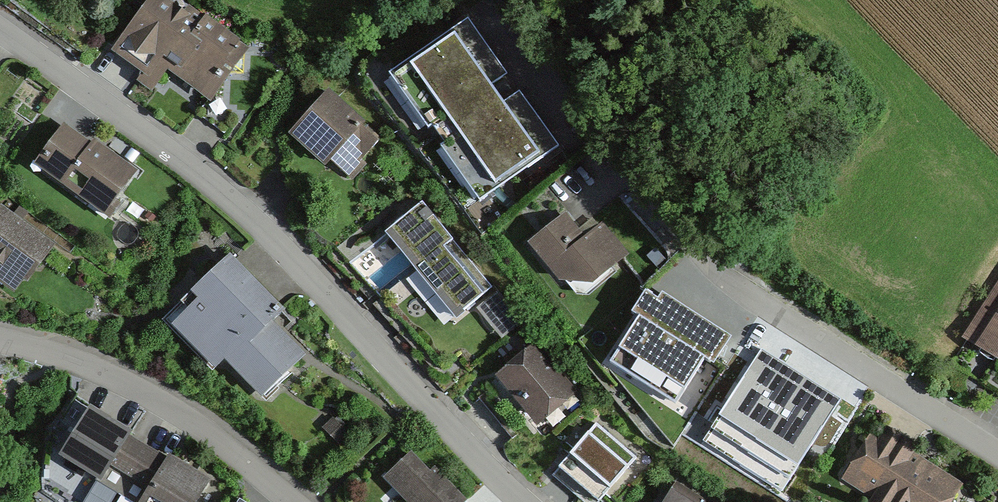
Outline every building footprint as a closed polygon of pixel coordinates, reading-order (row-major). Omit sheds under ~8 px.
[(153,0),(142,0),(101,55),(149,90),(161,74),(203,105),(245,48),(191,8),(182,21),(153,0)] [(551,148),(460,19),(375,78),(466,207),(551,148)] [(381,142),(320,89),(278,138),(315,170),(321,162),(345,183),(381,142)] [(82,149),(55,127),(25,163),(93,218),(129,174),(89,141),(82,149)] [(487,290),(423,210),(352,266),(379,301),(405,281),(441,326),(487,290)] [(579,243),(556,215),(514,249),(545,286),(576,289),(618,254),(597,228),(579,243)] [(0,217),(0,291),(6,295),(41,248),(0,217)] [(264,303),(221,260),(156,325),(202,371),(210,363),(249,403),(297,355),(255,312),(264,303)] [(954,343),(988,364),(997,348),(997,272),(954,343)] [(501,292),(479,307),(501,338),(523,323),(501,292)] [(639,324),(611,369),(676,410),(705,364),(710,368),(729,337),(661,295),(658,301),(647,294),(631,319),(642,325),(670,343),(639,324)] [(517,357),(484,383),(523,433),(556,407),(517,357)] [(761,389),(734,371),(709,410),(748,436),(752,431),(788,432),(816,387),(777,363),(761,389)] [(122,496),(150,449),(92,414),(63,461),(122,496)] [(595,425),(554,475),(586,501),(601,501),(637,460),(595,425)] [(863,433),(832,483),(863,501),(946,501),(954,489),(863,433)] [(208,483),(150,449),(122,496),(132,501),(197,501),(208,483)] [(436,473),(428,481),(403,455),(378,479),(401,501),(463,501),(436,473)] [(660,493),(655,501),(676,501),(660,493)]
